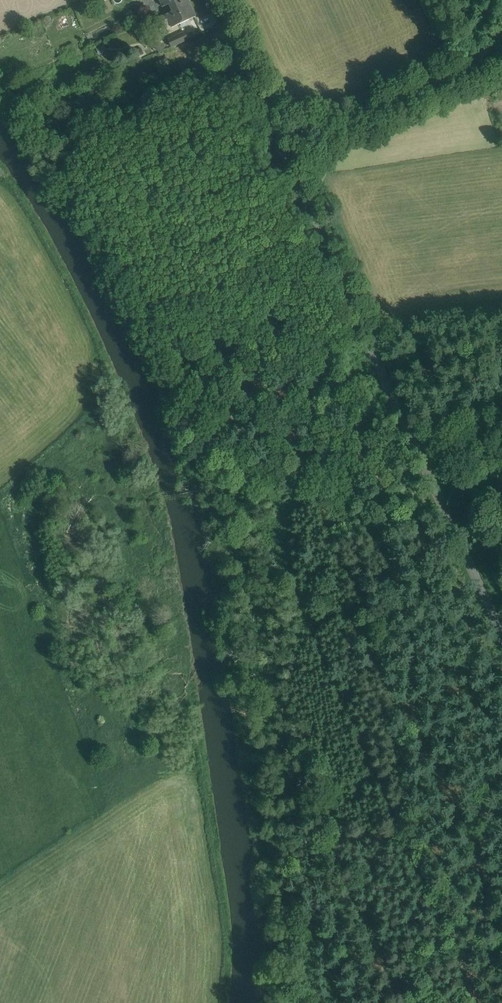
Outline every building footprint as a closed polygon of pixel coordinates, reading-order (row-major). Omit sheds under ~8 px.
[(188,0),(159,0),(163,7),(169,4),(172,11),(166,14),(166,15),(155,20),(159,29),(170,24),(172,27),(196,17),(188,0)] [(130,11),(125,14),(131,23),(136,20),(130,11)] [(150,22),(139,26),(141,31),(152,26),(150,22)] [(188,39),(184,32),(168,40),(171,47),(188,39)] [(99,55),(108,51),(104,43),(95,47),(99,55)]
